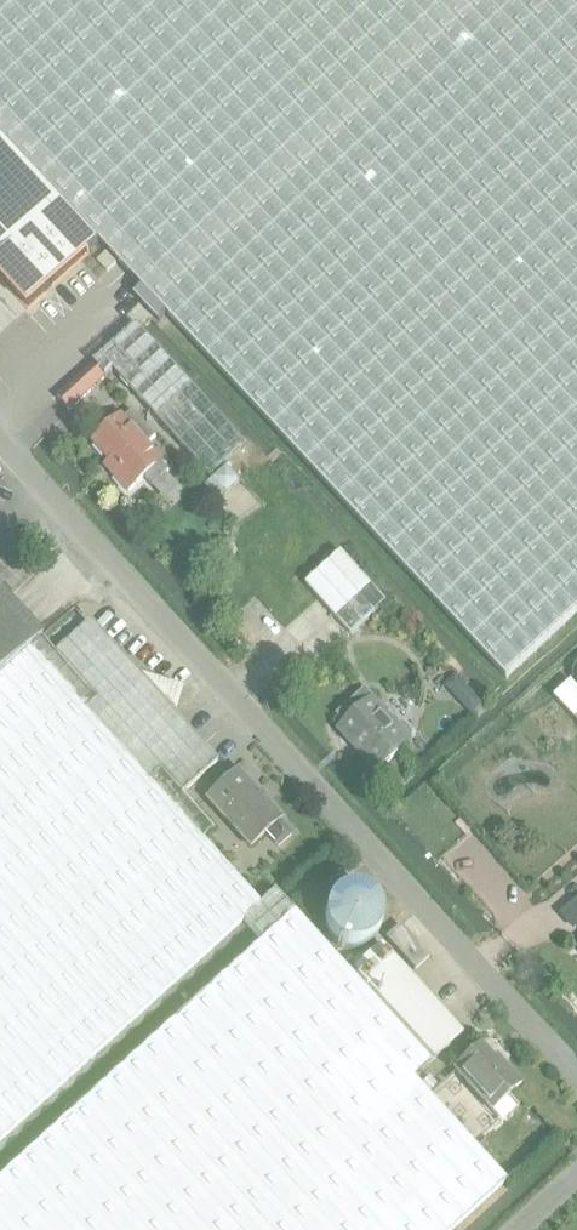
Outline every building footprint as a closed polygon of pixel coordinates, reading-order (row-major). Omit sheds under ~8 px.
[(93,249),(100,257),(106,252),(117,264),(112,269),(502,689),(576,619),(576,0),(0,0),(0,149),(93,249)] [(29,311),(93,249),(0,149),(0,280),(29,311)] [(117,264),(106,252),(100,257),(95,261),(107,274),(112,269),(117,264)] [(103,358),(211,477),(245,446),(138,327),(103,358)] [(94,365),(58,398),(70,412),(106,379),(105,378),(94,366),(94,365)] [(122,418),(94,443),(118,469),(113,474),(128,491),(134,487),(144,477),(154,487),(169,473),(160,463),(162,462),(148,446),(157,438),(133,412),(125,420),(122,418)] [(387,604),(350,563),(341,554),(306,586),(351,636),(387,604)] [(40,640),(42,638),(40,635),(0,591),(0,677),(40,640)] [(30,1112),(202,955),(203,954),(240,920),(259,903),(203,841),(212,833),(203,823),(202,823),(179,797),(181,795),(202,777),(203,777),(217,763),(204,749),(202,748),(191,736),(175,719),(182,690),(139,679),(88,622),(53,655),(44,645),(40,640),(0,677),(0,1139),(30,1112)] [(366,690),(337,717),(345,725),(341,729),(379,770),(408,743),(387,721),(391,717),(374,698),(366,690)] [(471,692),(459,703),(471,717),(484,706),(471,692)] [(249,848),(265,833),(280,848),(293,835),(279,819),(236,773),(205,802),(249,848)] [(344,869),(329,883),(337,892),(353,878),(344,869)] [(0,1177),(0,1229),(450,1229),(485,1198),(503,1181),(411,1079),(414,1076),(278,925),(293,912),(289,908),(277,896),(272,891),(259,903),(240,920),(245,925),(257,938),(260,942),(202,994),(0,1177)] [(564,917),(575,930),(576,928),(576,905),(564,917)] [(293,912),(278,925),(414,1076),(464,1032),(383,943),(382,942),(350,970),(296,910),(293,912)] [(386,939),(415,971),(429,958),(400,926),(386,939)] [(451,1071),(490,1112),(499,1123),(516,1108),(506,1097),(519,1085),(502,1066),(499,1068),(478,1046),(451,1071)] [(429,1077),(420,1086),(429,1095),(438,1087),(429,1077)]
